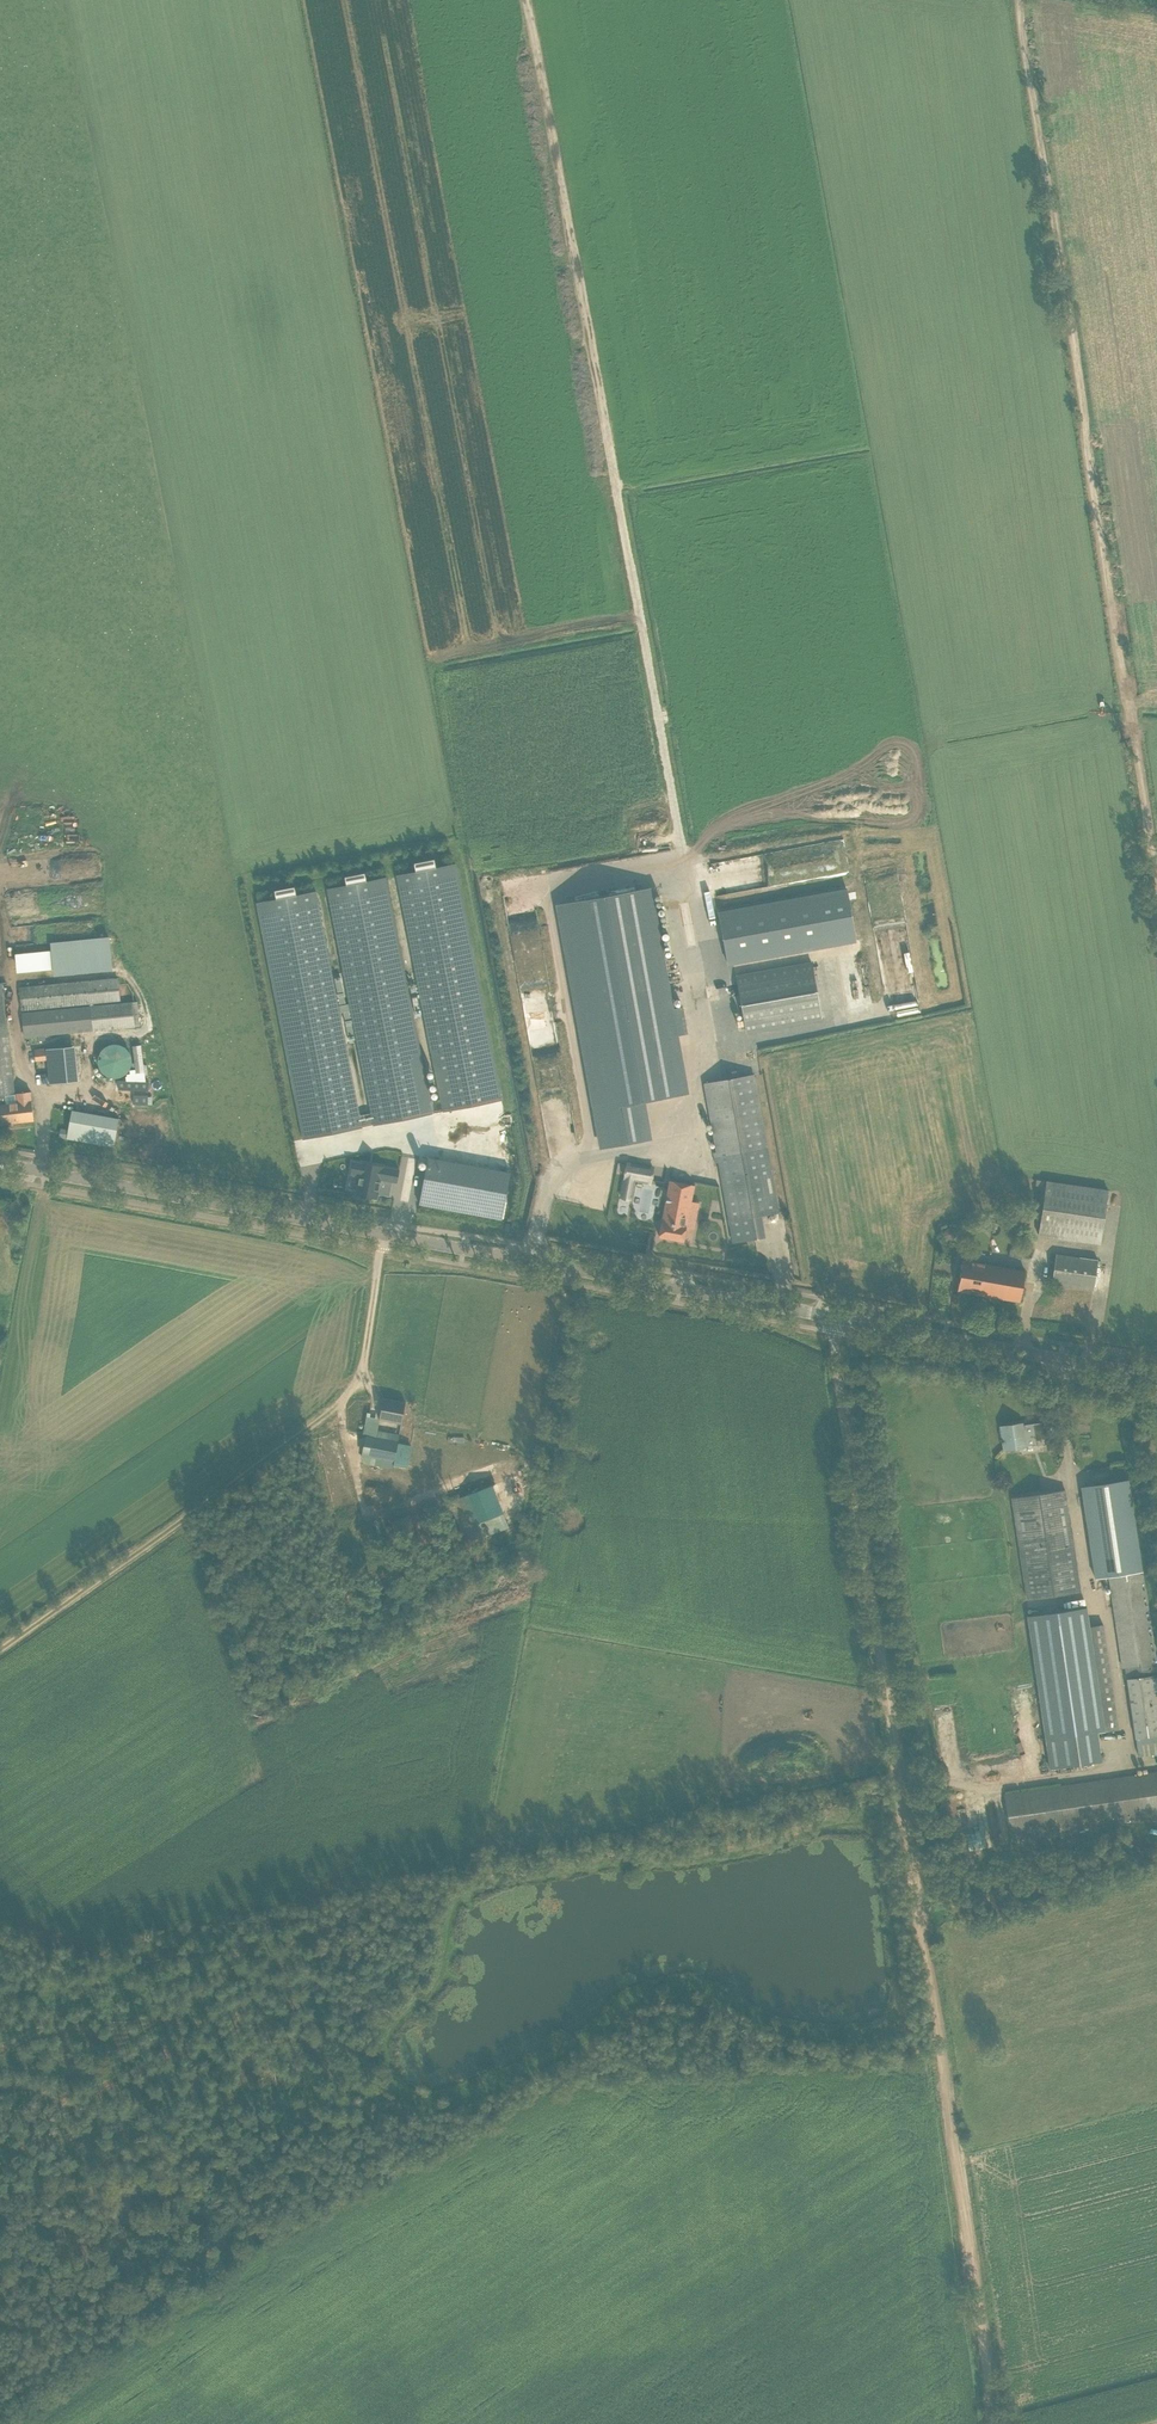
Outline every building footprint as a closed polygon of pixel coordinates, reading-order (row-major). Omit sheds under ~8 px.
[(415,872),(396,876),(440,1099),(430,1101),(432,1113),(442,1111),(489,1102),(501,1100),(455,864),(443,866),(435,868),(415,872)] [(269,901),(256,903),(302,1139),(361,1127),(373,1125),(420,1116),(432,1113),(430,1101),(386,878),(373,880),(366,881),(346,885),(326,889),(370,1113),(359,1115),(316,891),(296,895),(276,899),(269,901)] [(622,889),(620,878),(606,881),(608,892),(622,889)] [(671,1009),(649,888),(557,904),(601,1148),(649,1139),(642,1101),(686,1093),(676,1036),(687,1034),(682,1007),(671,1009)] [(709,920),(718,968),(819,950),(810,902),(709,920)] [(113,949),(58,951),(58,963),(114,961),(113,949)] [(51,950),(14,951),(15,970),(51,969),(51,950)] [(736,977),(745,1032),(821,1018),(812,964),(736,977)] [(19,987),(22,1013),(120,1002),(118,977),(94,980),(50,984),(19,987)] [(0,983),(0,1096),(8,1095),(5,1077),(12,1076),(3,994),(2,983),(0,983)] [(69,1033),(67,1013),(133,1006),(132,1001),(120,1002),(22,1013),(25,1037),(69,1033)] [(116,1043),(113,1043),(110,1043),(107,1045),(105,1046),(103,1048),(101,1050),(99,1053),(98,1055),(98,1058),(98,1061),(98,1064),(99,1067),(100,1069),(102,1072),(104,1074),(106,1075),(109,1077),(112,1077),(114,1078),(117,1078),(120,1077),(123,1076),(125,1075),(128,1073),(129,1071),(131,1069),(132,1066),(133,1063),(133,1060),(133,1058),(133,1057),(132,1055),(132,1054),(132,1053),(131,1051),(130,1050),(129,1049),(128,1047),(126,1046),(125,1046),(124,1045),(122,1044),(119,1043),(117,1043),(116,1043)] [(44,1049),(34,1050),(35,1060),(46,1058),(44,1049)] [(778,1212),(767,1148),(753,1074),(705,1082),(717,1152),(712,1152),(713,1162),(717,1162),(729,1221),(778,1212)] [(147,1090),(147,1081),(119,1080),(118,1080),(118,1089),(147,1090)] [(0,1096),(0,1124),(33,1120),(32,1108),(30,1092),(16,1094),(17,1104),(9,1105),(8,1095),(0,1096)] [(133,1094),(133,1100),(133,1104),(147,1104),(147,1100),(147,1094),(133,1094)] [(112,1147),(118,1118),(71,1109),(65,1138),(112,1147)] [(502,1220),(510,1173),(427,1157),(419,1204),(502,1220)] [(362,1163),(353,1161),(350,1174),(360,1176),(356,1195),(359,1196),(358,1198),(365,1199),(366,1197),(378,1199),(381,1180),(397,1183),(399,1170),(384,1167),(384,1166),(363,1162),(362,1163)] [(633,1188),(638,1164),(627,1162),(623,1186),(620,1197),(631,1199),(633,1188)] [(685,1229),(692,1187),(692,1185),(669,1181),(662,1224),(659,1236),(683,1241),(685,1229)] [(1038,1235),(1100,1244),(1108,1189),(1046,1181),(1038,1235)] [(1051,1283),(1093,1290),(1098,1261),(1055,1255),(1051,1283)] [(962,1261),(959,1279),(957,1291),(1019,1302),(1025,1272),(982,1264),(974,1263),(962,1261)] [(379,1419),(390,1421),(401,1423),(403,1414),(405,1402),(383,1398),(379,1419)] [(999,1426),(1003,1451),(1049,1444),(1045,1422),(1023,1425),(1023,1423),(999,1426)] [(397,1443),(398,1442),(366,1436),(363,1455),(394,1461),(397,1443)] [(394,1461),(393,1465),(407,1468),(412,1446),(397,1443),(394,1461)] [(1108,1578),(1107,1568),(1142,1563),(1129,1481),(1082,1488),(1096,1580),(1108,1578)] [(492,1485),(459,1498),(475,1540),(508,1527),(492,1485)] [(1011,1498),(1027,1599),(1080,1591),(1065,1490),(1011,1498)] [(1123,1680),(1127,1679),(1156,1675),(1156,1662),(1142,1563),(1107,1568),(1108,1578),(1123,1680)] [(1027,1616),(1046,1741),(1105,1731),(1090,1626),(1086,1607),(1027,1616)] [(1138,1756),(1156,1753),(1156,1675),(1127,1679),(1138,1756)] [(1014,1838),(1156,1817),(1156,1775),(1008,1797),(1014,1838)]
